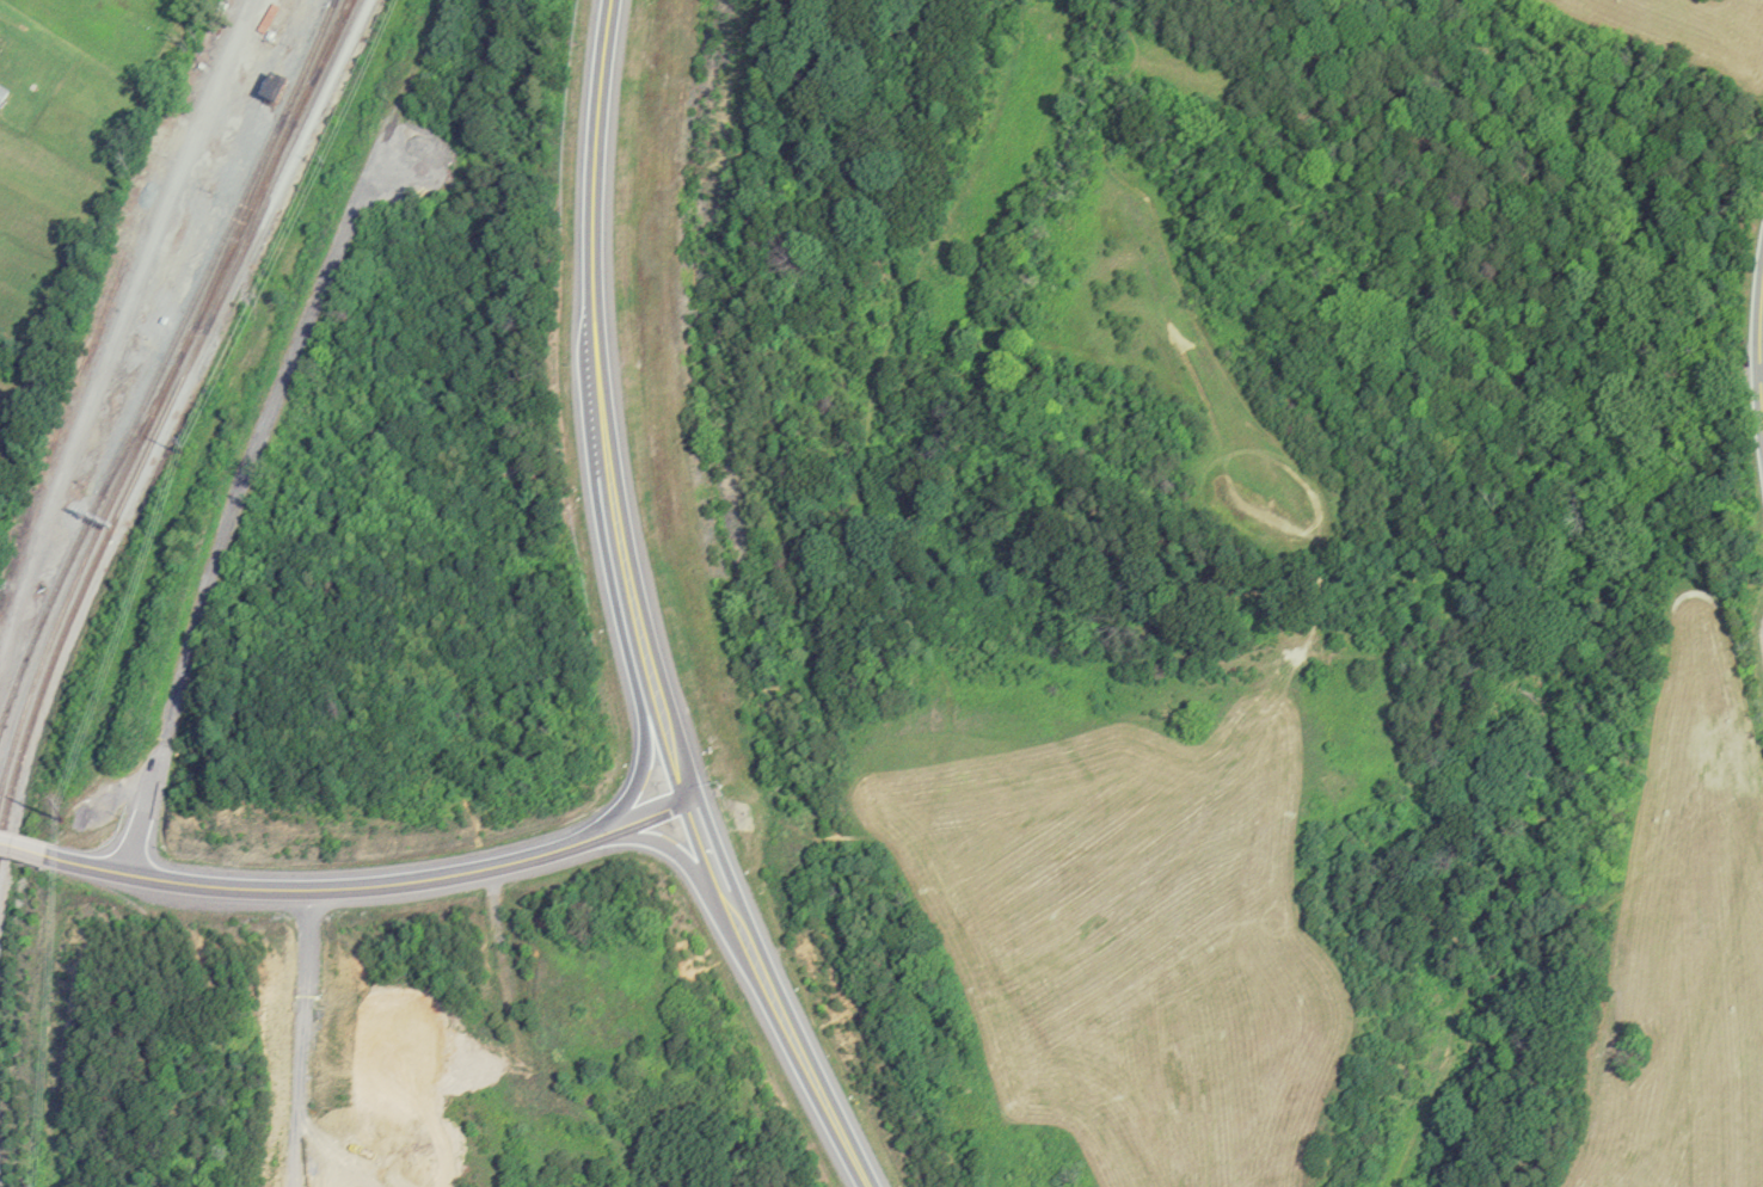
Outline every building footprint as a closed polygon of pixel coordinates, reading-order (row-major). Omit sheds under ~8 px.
[(276,78),(265,100),(281,109),(291,85),(276,78)]
